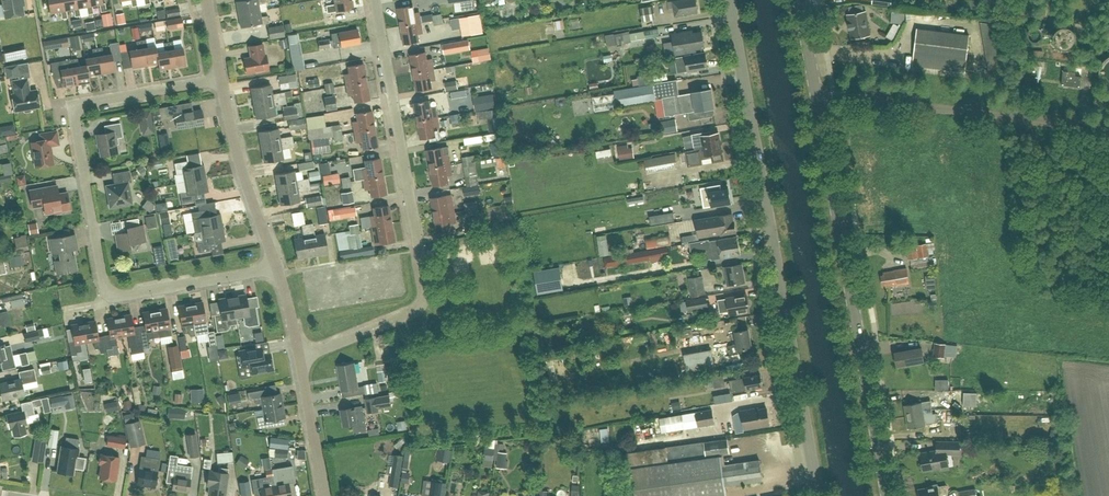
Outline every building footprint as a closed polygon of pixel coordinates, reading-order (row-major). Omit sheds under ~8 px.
[(24,14),(22,6),(25,5),(24,0),(1,0),(4,18),(24,14)] [(50,14),(60,12),(62,19),(67,18),(66,11),(64,11),(62,0),(48,0),(50,14)] [(79,8),(77,9),(75,0),(62,0),(64,11),(66,11),(73,9),(75,17),(80,16),(79,8)] [(88,0),(75,0),(77,9),(79,8),(86,7),(88,14),(93,13),(92,6),(89,7),(88,0)] [(102,0),(88,0),(89,7),(92,6),(99,5),(101,12),(106,11),(105,3),(103,4),(102,0)] [(236,2),(238,15),(260,11),(259,5),(265,4),(265,0),(249,0),(236,2)] [(335,5),(326,6),(327,13),(349,9),(349,7),(353,7),(352,0),(334,0),(335,5)] [(471,0),(460,2),(462,10),(474,8),(473,0),(471,0)] [(696,0),(680,0),(668,2),(669,8),(669,12),(675,12),(676,16),(699,12),(696,0)] [(849,30),(850,29),(852,39),(870,35),(865,11),(864,11),(863,4),(848,7),(849,14),(847,14),(849,23),(848,23),(849,30)] [(419,12),(414,13),(413,6),(397,8),(401,26),(421,23),(419,12)] [(654,6),(641,8),(643,22),(656,19),(654,6)] [(180,14),(179,8),(166,10),(168,16),(180,14)] [(238,15),(240,28),(261,24),(261,25),(269,24),(267,16),(261,17),(260,11),(238,15)] [(325,27),(349,22),(347,13),(324,19),(325,27)] [(115,15),(117,25),(125,23),(124,14),(115,15)] [(102,16),(103,26),(113,24),(111,15),(102,16)] [(480,15),(467,17),(471,35),(483,33),(480,15)] [(168,29),(184,26),(182,17),(167,20),(168,29)] [(567,18),(557,20),(558,29),(568,28),(567,18)] [(157,31),(166,29),(164,20),(155,22),(157,31)] [(145,23),(139,25),(140,32),(147,31),(145,23)] [(423,33),(421,23),(401,26),(404,45),(419,42),(418,34),(423,33)] [(270,39),(285,36),(283,24),(268,27),(270,39)] [(887,36),(894,40),(903,26),(900,24),(898,26),(894,24),(887,36)] [(1052,37),(1052,38),(1052,39),(1053,41),(1053,42),(1054,44),(1054,45),(1055,46),(1056,47),(1057,48),(1059,48),(1060,49),(1061,49),(1063,50),(1064,50),(1066,50),(1067,50),(1068,49),(1070,49),(1071,48),(1072,47),(1073,46),(1074,45),(1075,44),(1075,42),(1076,41),(1076,40),(1076,38),(1076,37),(1076,35),(1075,34),(1075,33),(1074,31),(1073,30),(1072,29),(1071,29),(1070,28),(1069,27),(1067,27),(1066,27),(1064,26),(1063,26),(1062,27),(1060,27),(1059,28),(1058,28),(1056,29),(1055,30),(1055,31),(1054,33),(1053,34),(1053,35),(1052,37)] [(630,31),(615,34),(617,44),(632,42),(632,41),(660,37),(659,28),(630,33),(630,31)] [(969,35),(917,28),(912,65),(964,71),(969,35)] [(1026,33),(1026,34),(1026,35),(1026,36),(1027,37),(1027,38),(1028,39),(1029,40),(1030,40),(1031,40),(1032,41),(1033,41),(1034,40),(1035,40),(1036,40),(1036,39),(1037,38),(1038,37),(1038,36),(1038,35),(1038,34),(1038,33),(1038,32),(1038,31),(1037,31),(1036,30),(1036,29),(1035,29),(1034,28),(1033,28),(1032,28),(1031,28),(1030,29),(1029,29),(1028,30),(1027,31),(1027,32),(1026,33)] [(357,30),(330,34),(333,49),(360,44),(357,30)] [(705,48),(702,31),(693,32),(692,30),(672,33),(676,55),(693,52),(693,50),(705,48)] [(83,42),(96,39),(95,32),(82,35),(83,42)] [(78,36),(71,37),(73,48),(80,46),(78,36)] [(68,37),(60,38),(61,46),(69,45),(68,37)] [(318,41),(320,49),(331,47),(329,39),(318,41)] [(470,39),(443,44),(445,54),(472,49),(470,39)] [(141,40),(136,41),(137,49),(129,51),(132,68),(145,66),(141,40)] [(157,52),(156,46),(147,48),(146,40),(141,40),(145,66),(158,64),(156,53),(157,52)] [(101,74),(115,71),(113,60),(121,59),(118,42),(109,44),(111,54),(103,55),(102,47),(97,48),(101,74)] [(168,42),(163,43),(164,51),(157,52),(156,53),(158,64),(159,70),(173,68),(168,42)] [(173,68),(186,66),(183,48),(174,49),(173,42),(168,42),(173,68)] [(268,70),(265,55),(264,56),(262,45),(249,47),(250,58),(244,59),(246,74),(268,70)] [(489,47),(477,50),(479,61),(492,59),(489,47)] [(93,57),(85,59),(86,65),(87,65),(89,76),(101,74),(97,48),(92,49),(93,57)] [(432,59),(427,60),(426,52),(410,55),(413,73),(434,70),(432,59)] [(676,60),(678,73),(688,71),(688,72),(698,71),(698,69),(708,68),(705,53),(673,58),(673,61),(676,60)] [(1037,54),(1034,57),(1043,69),(1047,67),(1037,54)] [(1108,57),(1106,58),(1105,59),(1104,60),(1103,62),(1102,63),(1101,65),(1100,67),(1099,68),(1099,70),(1099,72),(1099,74),(1099,75),(1099,77),(1099,79),(1100,81),(1101,82),(1101,84),(1102,85),(1104,87),(1105,88),(1106,89),(1108,90),(1108,91),(1108,56),(1108,57)] [(77,85),(90,83),(89,76),(87,65),(86,65),(78,66),(77,58),(72,59),(77,85)] [(72,59),(67,60),(69,68),(61,69),(59,62),(51,63),(53,77),(61,76),(63,87),(77,85),(72,59)] [(344,75),(346,85),(366,82),(363,64),(348,66),(349,74),(344,75)] [(18,76),(16,65),(4,67),(6,75),(10,78),(18,76)] [(436,80),(434,70),(413,73),(417,91),(432,89),(431,81),(436,80)] [(1061,85),(1080,87),(1082,76),(1075,76),(1076,72),(1063,71),(1061,85)] [(287,75),(288,82),(296,81),(295,74),(287,75)] [(652,74),(639,76),(640,85),(653,83),(652,74)] [(29,91),(27,78),(12,81),(14,94),(11,94),(14,111),(23,110),(24,111),(25,113),(30,112),(31,110),(31,108),(40,107),(37,89),(29,91)] [(307,80),(308,88),(319,86),(318,79),(307,80)] [(692,93),(678,95),(676,80),(652,84),(653,84),(616,91),(618,106),(656,100),(663,99),(666,116),(671,115),(671,116),(675,116),(674,114),(681,113),(681,114),(689,112),(690,120),(702,118),(702,116),(703,115),(706,117),(712,116),(715,113),(714,108),(715,108),(711,89),(692,92),(692,93)] [(348,96),(353,95),(354,103),(369,100),(366,82),(346,85),(348,96)] [(270,85),(251,88),(253,104),(285,98),(284,92),(272,95),(270,85)] [(294,102),(304,100),(303,93),(292,96),(294,102)] [(335,95),(325,97),(327,110),(337,108),(335,95)] [(493,95),(474,98),(476,111),(495,108),(493,95)] [(253,104),(256,119),(276,116),(274,106),(286,104),(285,98),(253,104)] [(436,107),(431,108),(430,100),(414,103),(417,121),(438,118),(436,107)] [(204,124),(201,109),(193,111),(191,102),(166,107),(168,116),(175,115),(177,129),(204,124)] [(285,120),(298,118),(296,105),(283,107),(285,120)] [(162,118),(160,109),(153,110),(155,120),(162,118)] [(151,122),(149,111),(139,112),(141,124),(151,122)] [(352,122),(354,132),(374,129),(371,111),(356,113),(357,121),(352,122)] [(324,115),(306,118),(309,140),(333,136),(332,131),(332,126),(326,127),(324,115)] [(490,132),(502,130),(500,117),(488,119),(490,132)] [(290,130),(307,127),(305,118),(289,120),(290,130)] [(440,128),(438,118),(417,121),(421,140),(436,137),(435,129),(440,128)] [(661,122),(663,134),(678,131),(676,119),(661,122)] [(98,142),(101,156),(117,153),(115,138),(122,137),(120,123),(104,126),(105,133),(96,135),(97,142),(98,142)] [(7,126),(0,127),(0,135),(9,134),(7,126)] [(278,129),(259,132),(261,148),(293,142),(292,136),(280,139),(278,129)] [(356,143),(361,142),(362,150),(378,147),(374,129),(354,132),(356,143)] [(41,141),(31,143),(36,167),(53,164),(50,146),(58,144),(56,131),(40,134),(41,141)] [(721,143),(719,133),(711,134),(711,132),(692,135),(694,148),(721,143)] [(477,136),(464,138),(465,145),(478,143),(477,136)] [(313,154),(330,152),(328,137),(311,140),(313,154)] [(261,148),(264,163),(283,160),(282,150),(294,148),(293,142),(261,148)] [(723,153),(721,143),(694,148),(695,150),(686,152),(688,167),(703,165),(702,159),(712,158),(713,163),(725,161),(723,153)] [(427,150),(430,168),(450,165),(447,146),(427,150)] [(620,160),(629,159),(628,148),(627,146),(618,147),(620,160)] [(504,147),(492,149),(493,156),(498,156),(503,155),(505,154),(504,147)] [(602,157),(617,155),(615,147),(600,149),(602,157)] [(463,157),(462,157),(463,162),(472,161),(472,160),(476,159),(475,155),(472,156),(471,152),(462,154),(463,157)] [(676,154),(645,159),(648,174),(679,169),(676,154)] [(504,157),(496,158),(498,168),(506,167),(504,157)] [(361,169),(363,180),(383,176),(380,158),(364,161),(366,168),(361,169)] [(149,169),(161,167),(160,160),(148,162),(149,169)] [(176,174),(183,173),(184,182),(206,178),(204,165),(189,168),(187,161),(174,163),(176,174)] [(300,171),(315,168),(313,161),(299,163),(300,171)] [(475,161),(473,162),(472,161),(463,162),(464,168),(468,186),(480,184),(475,161)] [(320,164),(322,174),(330,173),(328,162),(320,164)] [(452,175),(450,165),(430,168),(433,186),(449,184),(447,176),(452,175)] [(310,180),(321,179),(319,170),(309,172),(310,180)] [(106,186),(110,207),(132,203),(128,183),(131,182),(129,171),(112,174),(114,184),(106,186)] [(295,171),(275,174),(278,190),(310,184),(309,179),(296,181),(295,171)] [(323,176),(324,185),(340,183),(338,173),(323,176)] [(16,177),(18,185),(26,183),(25,181),(20,182),(19,176),(16,177)] [(364,191),(369,190),(371,197),(386,195),(383,176),(363,180),(364,191)] [(194,195),(209,192),(206,178),(184,182),(186,191),(180,192),(182,204),(195,201),(194,195)] [(278,190),(281,205),(300,202),(298,192),(311,190),(310,184),(278,190)] [(61,211),(70,210),(67,192),(58,194),(57,185),(29,190),(32,208),(44,206),(45,214),(53,213),(54,215),(61,213),(61,211)] [(721,185),(700,188),(704,208),(712,207),(712,208),(731,205),(728,187),(721,188),(721,185)] [(478,186),(464,188),(466,195),(480,193),(478,186)] [(355,202),(353,191),(341,193),(343,204),(355,202)] [(307,207),(323,204),(321,195),(306,198),(307,207)] [(453,202),(448,203),(446,195),(431,198),(434,216),(455,213),(453,202)] [(628,199),(629,204),(644,202),(643,196),(628,199)] [(157,211),(167,209),(167,205),(163,206),(163,202),(156,204),(157,211)] [(369,217),(371,227),(391,224),(388,205),(373,208),(374,216),(369,217)] [(324,206),(316,208),(318,220),(327,218),(324,206)] [(337,210),(338,219),(356,216),(355,207),(337,210)] [(295,210),(297,223),(308,221),(306,209),(295,210)] [(194,224),(200,222),(202,231),(223,227),(221,214),(206,217),(205,210),(192,212),(194,224)] [(159,214),(161,223),(169,222),(168,212),(159,214)] [(657,224),(675,221),(673,212),(656,215),(657,224)] [(456,223),(455,213),(434,216),(437,235),(453,232),(451,224),(456,223)] [(721,234),(721,235),(736,232),(734,222),(733,222),(732,214),(696,220),(699,237),(721,234)] [(146,217),(148,228),(157,226),(155,216),(146,217)] [(138,218),(121,221),(122,229),(124,228),(125,232),(115,234),(118,251),(131,249),(130,244),(146,241),(143,225),(139,225),(138,218)] [(39,234),(37,222),(29,224),(31,235),(39,234)] [(315,236),(313,223),(307,224),(313,256),(328,253),(325,234),(315,236)] [(480,223),(467,225),(468,234),(481,232),(480,223)] [(294,239),(297,259),(313,256),(307,224),(301,225),(303,238),(294,239)] [(373,238),(378,237),(379,245),(394,242),(391,224),(371,227),(373,238)] [(211,244),(226,241),(223,227),(202,231),(202,233),(204,240),(198,241),(197,242),(199,253),(212,250),(211,244)] [(337,233),(340,251),(361,247),(359,234),(358,229),(350,231),(341,232),(337,233)] [(191,243),(197,242),(198,241),(204,240),(202,233),(202,231),(195,233),(189,234),(191,243)] [(671,234),(647,238),(649,249),(673,245),(671,234)] [(18,252),(30,249),(27,235),(15,238),(18,252)] [(57,274),(76,270),(74,255),(71,256),(70,250),(77,249),(75,235),(49,239),(52,253),(59,252),(60,260),(54,261),(57,274)] [(712,260),(722,259),(741,255),(737,236),(718,240),(710,242),(709,240),(690,243),(691,250),(692,250),(695,252),(698,251),(700,249),(710,247),(711,251),(709,252),(707,254),(708,257),(710,259),(712,259),(712,260)] [(176,252),(174,252),(173,247),(175,246),(174,239),(166,240),(170,261),(178,259),(176,252)] [(607,239),(598,240),(601,257),(610,255),(607,239)] [(910,259),(910,260),(929,257),(926,244),(917,245),(917,244),(898,247),(899,253),(907,251),(908,260),(910,259)] [(362,247),(361,247),(340,251),(341,258),(363,254),(362,247)] [(623,263),(637,261),(664,256),(663,255),(669,254),(668,247),(636,252),(621,255),(605,257),(606,266),(623,263)] [(185,257),(196,255),(194,248),(183,251),(185,257)] [(155,256),(157,264),(165,263),(164,254),(155,256)] [(9,258),(11,267),(22,264),(20,255),(9,258)] [(745,282),(742,265),(725,268),(728,285),(745,282)] [(556,268),(530,272),(534,294),(560,290),(556,268)] [(884,275),(881,275),(883,284),(885,284),(886,287),(908,283),(905,269),(884,272),(884,275)] [(706,293),(703,275),(689,278),(692,296),(706,293)] [(23,294),(2,298),(3,303),(11,301),(13,307),(25,304),(23,294)] [(236,318),(243,316),(245,327),(258,325),(255,308),(248,309),(245,294),(232,297),(236,318)] [(746,298),(745,295),(727,298),(727,299),(718,300),(720,313),(729,312),(730,315),(748,312),(747,309),(750,308),(748,298),(746,298)] [(230,329),(228,319),(236,318),(232,297),(219,299),(222,314),(214,315),(217,332),(230,329)] [(706,297),(687,301),(689,311),(708,308),(706,297)] [(207,329),(202,302),(190,304),(194,323),(196,335),(199,335),(203,334),(203,331),(202,330),(205,329),(207,329)] [(190,304),(178,306),(183,333),(189,332),(187,325),(194,323),(190,304)] [(160,337),(166,336),(171,335),(166,308),(155,310),(158,330),(159,330),(160,337)] [(154,338),(152,331),(158,330),(155,310),(143,312),(146,329),(140,330),(142,343),(143,348),(144,348),(149,347),(148,339),(154,338)] [(7,311),(0,313),(0,328),(11,325),(7,311)] [(143,348),(142,343),(140,330),(134,331),(131,315),(119,317),(122,336),(128,335),(132,354),(144,351),(144,348),(143,348)] [(119,317),(107,319),(110,335),(104,336),(106,349),(112,348),(112,346),(117,345),(116,337),(122,336),(119,317)] [(98,337),(95,321),(83,323),(87,342),(93,341),(95,349),(100,348),(101,353),(107,352),(106,349),(104,336),(98,337)] [(26,325),(27,331),(35,329),(33,323),(26,325)] [(83,323),(71,325),(74,341),(68,342),(71,355),(77,355),(76,352),(81,351),(80,343),(87,342),(83,323)] [(208,332),(207,329),(205,329),(202,330),(203,331),(203,334),(199,335),(196,335),(198,343),(209,341),(207,332),(208,332)] [(740,350),(752,348),(749,330),(736,332),(738,344),(725,346),(727,354),(740,352),(740,350)] [(40,339),(38,331),(25,335),(27,342),(40,339)] [(213,331),(207,332),(209,346),(216,345),(213,331)] [(178,338),(180,351),(182,359),(191,357),(189,350),(187,350),(184,337),(178,338)] [(946,344),(934,342),(933,355),(945,357),(946,344)] [(182,366),(178,344),(168,346),(172,368),(182,366)] [(4,345),(0,346),(0,362),(3,371),(15,368),(10,346),(5,347),(4,345)] [(226,348),(217,350),(219,359),(224,358),(227,354),(226,348)] [(251,374),(273,370),(270,353),(257,355),(256,348),(238,351),(241,368),(249,366),(251,374)] [(921,348),(894,353),(897,366),(923,361),(921,348)] [(683,354),(686,371),(715,367),(712,349),(683,354)] [(29,364),(26,353),(19,355),(22,366),(29,364)] [(58,362),(59,369),(68,368),(66,360),(58,362)] [(381,370),(390,368),(389,361),(380,363),(381,370)] [(365,390),(364,386),(358,387),(354,363),(338,366),(342,390),(347,390),(349,397),(366,394),(365,390)] [(42,374),(52,372),(50,365),(41,367),(42,374)] [(186,367),(175,368),(176,377),(187,376),(186,367)] [(82,369),(85,383),(92,381),(89,368),(82,369)] [(22,384),(37,381),(34,369),(19,372),(20,379),(0,384),(0,386),(3,400),(24,395),(22,384)] [(378,371),(380,382),(389,381),(387,370),(378,371)] [(715,388),(726,386),(724,375),(713,377),(715,388)] [(763,387),(761,375),(730,380),(732,392),(763,387)] [(940,376),(939,384),(951,385),(952,378),(940,376)] [(365,390),(366,394),(379,391),(377,384),(364,386),(365,390)] [(254,401),(257,403),(262,402),(263,409),(282,405),(280,393),(267,396),(266,389),(247,393),(248,399),(254,398),(254,401)] [(203,392),(190,393),(191,402),(203,402),(203,392)] [(964,392),(963,405),(976,406),(976,393),(964,392)] [(63,396),(66,408),(75,407),(72,394),(63,396)] [(216,400),(219,405),(225,401),(222,396),(216,400)] [(378,398),(366,400),(369,414),(380,412),(380,409),(393,407),(391,396),(378,398)] [(41,399),(32,401),(33,407),(34,407),(42,405),(41,399)] [(27,424),(25,417),(35,414),(33,407),(32,401),(21,403),(22,411),(6,415),(9,428),(12,427),(14,436),(26,434),(24,424),(27,424)] [(106,403),(108,412),(118,409),(116,401),(106,403)] [(921,402),(904,405),(906,416),(916,414),(916,412),(922,411),(922,410),(929,409),(929,408),(927,402),(921,403),(921,402)] [(263,409),(264,415),(257,417),(259,428),(272,426),(271,419),(284,417),(282,405),(263,409)] [(185,409),(168,408),(167,417),(185,418),(185,409)] [(355,408),(342,411),(344,426),(354,425),(356,432),(367,431),(363,408),(355,409),(355,408)] [(767,408),(759,410),(759,408),(741,411),(744,429),(770,425),(767,408)] [(925,425),(925,424),(938,422),(937,413),(933,414),(932,408),(929,408),(929,409),(922,410),(922,411),(916,412),(916,414),(906,416),(908,428),(925,425)] [(715,424),(713,409),(654,419),(657,433),(662,432),(662,433),(685,429),(715,424)] [(123,415),(125,422),(135,420),(133,413),(123,415)] [(131,447),(146,443),(140,419),(125,423),(131,447)] [(187,434),(190,457),(200,456),(196,433),(187,434)] [(56,440),(57,435),(53,434),(50,434),(48,446),(55,448),(56,440)] [(107,445),(125,448),(127,438),(126,438),(126,435),(120,434),(120,436),(108,435),(107,445)] [(44,462),(47,440),(36,438),(32,460),(44,462)] [(270,438),(269,447),(287,448),(288,440),(270,438)] [(629,453),(635,495),(722,495),(726,495),(725,486),(763,480),(760,460),(722,465),(721,456),(707,458),(707,457),(730,454),(728,439),(666,448),(629,453)] [(922,453),(925,470),(940,468),(940,470),(949,468),(946,451),(951,451),(952,453),(960,454),(960,442),(937,442),(937,450),(937,451),(932,452),(932,451),(922,453)] [(61,446),(57,472),(73,474),(74,469),(84,470),(85,458),(78,457),(79,449),(61,446)] [(452,450),(447,449),(438,448),(437,458),(450,460),(452,450)] [(494,449),(486,448),(484,458),(493,460),(493,459),(494,449)] [(275,449),(274,457),(283,458),(283,449),(275,449)] [(223,450),(223,452),(217,453),(218,463),(234,462),(234,451),(227,452),(227,450),(223,450)] [(498,452),(497,459),(506,460),(507,453),(498,452)] [(102,464),(100,478),(116,481),(119,457),(103,455),(100,455),(99,464),(102,464)] [(390,485),(399,487),(404,456),(395,455),(390,485)] [(240,456),(236,463),(242,467),(246,460),(240,456)] [(155,487),(159,459),(142,457),(137,484),(155,487)] [(269,457),(263,458),(265,470),(271,469),(269,457)] [(168,471),(167,482),(173,483),(172,489),(189,492),(192,467),(176,465),(170,464),(168,471)] [(278,468),(271,469),(276,495),(291,495),(289,483),(295,482),(292,465),(278,468)] [(209,495),(215,495),(225,495),(228,473),(228,469),(219,468),(218,472),(209,471),(207,485),(210,486),(209,495)] [(262,495),(276,495),(271,469),(265,470),(267,477),(252,480),(254,491),(261,490),(262,495)] [(444,482),(424,479),(422,495),(442,495),(444,482)] [(241,495),(251,495),(249,481),(239,482),(241,495)] [(939,495),(948,493),(946,485),(938,486),(937,486),(919,489),(920,495),(939,495)] [(959,491),(959,495),(977,495),(975,488),(959,491)]
